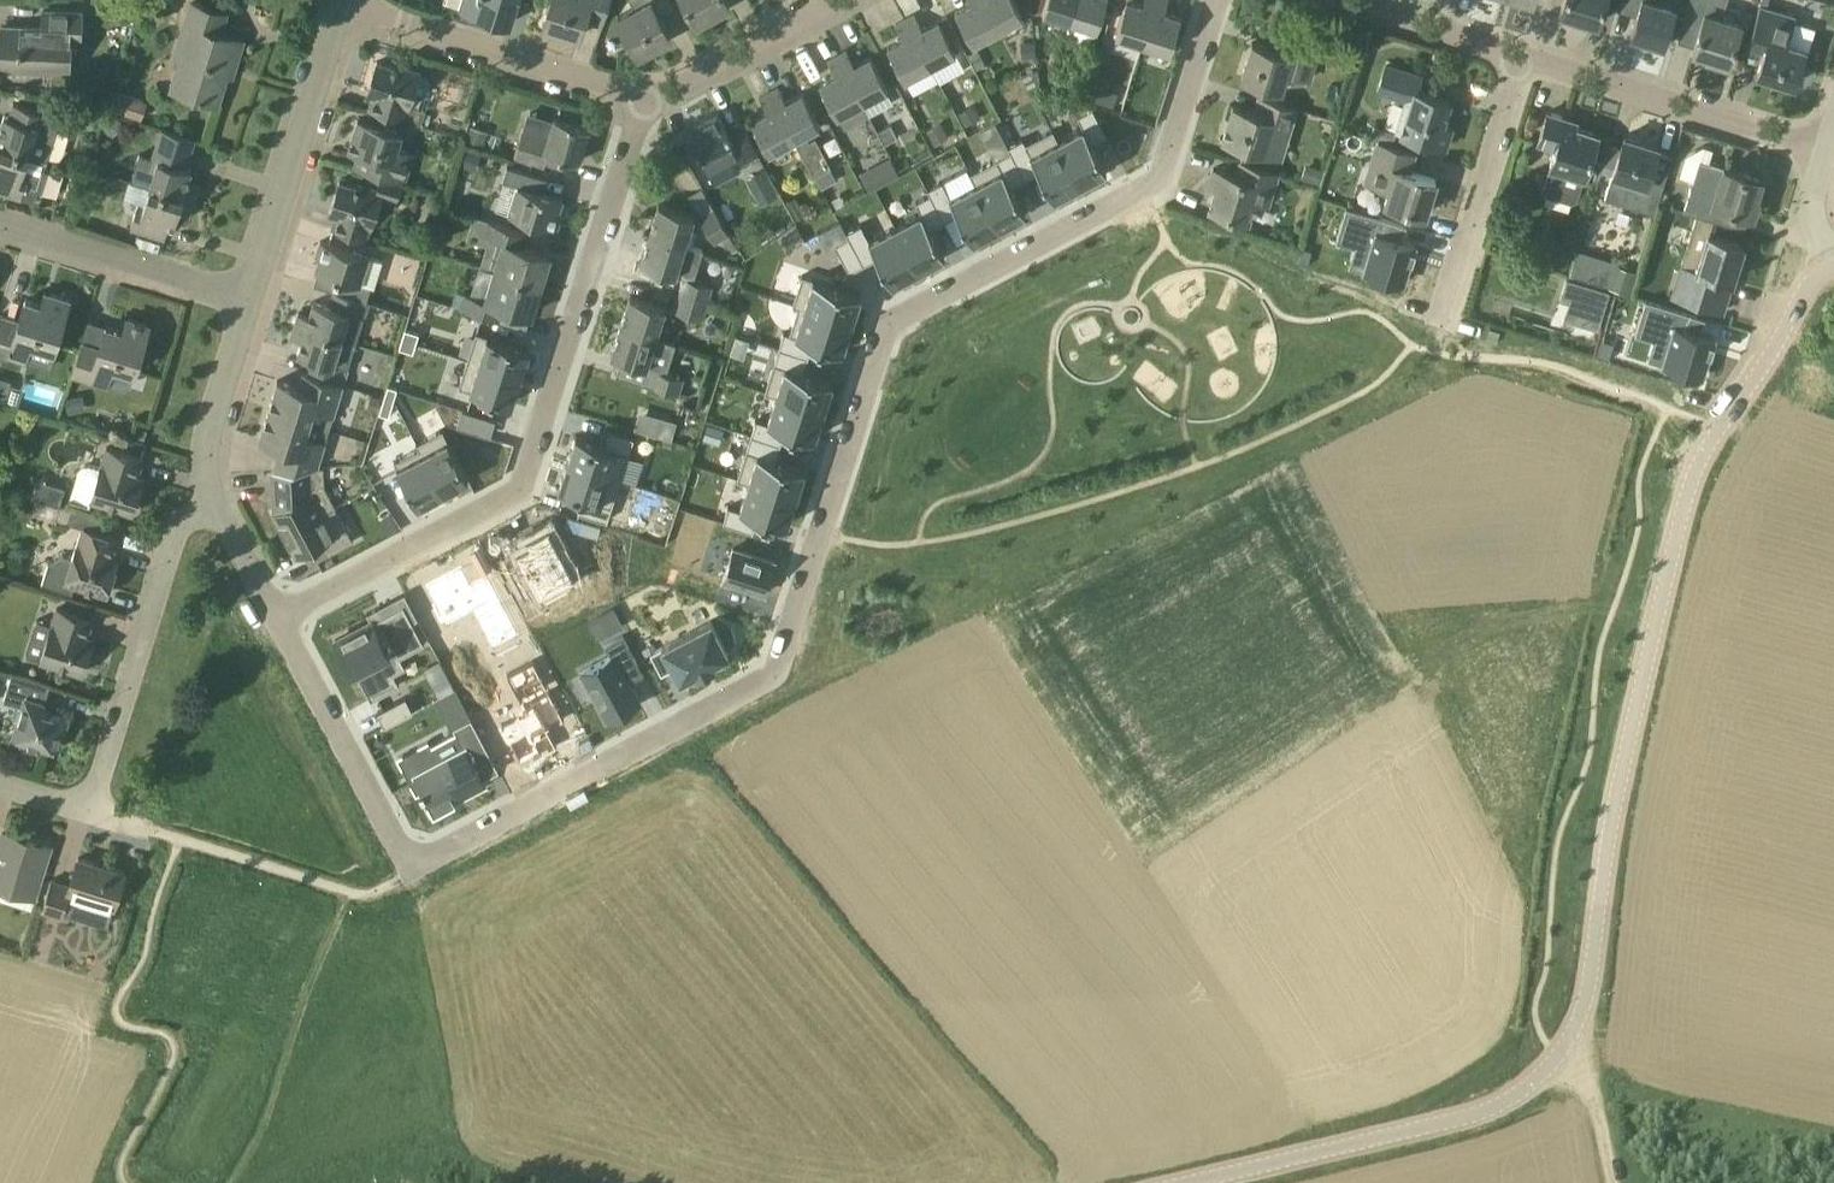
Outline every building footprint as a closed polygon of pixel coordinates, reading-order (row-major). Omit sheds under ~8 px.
[(461,8),(509,23),(516,0),(464,0),(461,8)] [(610,0),(550,0),(543,23),(580,35),(585,17),(602,23),(610,0)] [(659,15),(674,7),(670,0),(632,0),(634,5),(617,14),(638,54),(670,37),(659,15)] [(728,0),(684,0),(696,22),(730,4),(728,0)] [(998,30),(982,0),(970,0),(971,2),(955,10),(973,43),(998,30)] [(1017,5),(1015,0),(982,0),(998,30),(1023,17),(1017,5)] [(1076,0),(1045,0),(1042,11),(1069,20),(1076,0)] [(1105,0),(1076,0),(1069,20),(1097,28),(1105,0)] [(1113,0),(1106,0),(1102,13),(1111,16),(1115,1),(1113,0)] [(1156,0),(1144,0),(1143,4),(1130,0),(1126,0),(1115,33),(1142,42),(1156,0)] [(1170,50),(1180,16),(1164,11),(1167,0),(1156,0),(1142,42),(1170,50)] [(1560,11),(1597,22),(1604,0),(1564,0),(1560,11)] [(1670,20),(1675,4),(1663,0),(1625,0),(1639,4),(1631,33),(1663,43),(1670,20)] [(1741,21),(1722,15),(1727,0),(1691,0),(1685,18),(1701,22),(1692,50),(1707,54),(1707,56),(1728,63),(1741,21)] [(226,13),(206,7),(189,2),(172,57),(179,58),(170,88),(217,102),(228,66),(234,68),(243,39),(220,33),(226,13)] [(1805,47),(1786,42),(1795,14),(1761,3),(1746,51),(1748,52),(1753,36),(1767,40),(1757,72),(1794,84),(1805,47)] [(70,71),(72,38),(84,39),(86,8),(43,6),(42,26),(2,24),(0,54),(0,68),(70,71)] [(956,53),(950,41),(938,19),(922,28),(914,13),(905,18),(931,66),(956,53)] [(1309,29),(1323,34),(1329,17),(1314,13),(1309,29)] [(905,80),(931,66),(905,18),(896,23),(904,38),(888,46),(905,80)] [(1309,80),(1320,46),(1285,35),(1281,50),(1252,42),(1242,76),(1284,89),(1290,73),(1309,80)] [(1383,38),(1370,35),(1367,47),(1374,49),(1381,46),(1383,38)] [(1036,56),(1035,40),(1020,42),(1022,57),(1036,56)] [(888,89),(870,56),(854,64),(846,50),(837,55),(863,102),(888,89)] [(862,102),(863,102),(837,55),(827,60),(835,74),(819,83),(844,128),(869,115),(862,102)] [(429,73),(420,70),(400,63),(399,67),(377,60),(367,92),(374,94),(369,108),(421,124),(422,121),(425,111),(426,108),(408,103),(413,89),(422,93),(429,89),(432,81),(429,73)] [(1395,131),(1399,132),(1445,146),(1452,125),(1443,122),(1450,100),(1410,88),(1415,73),(1386,63),(1376,92),(1405,101),(1395,131)] [(820,125),(802,92),(786,101),(778,86),(769,91),(794,138),(814,175),(830,166),(831,166),(815,136),(810,139),(806,133),(820,125)] [(140,118),(146,101),(116,90),(110,108),(140,118)] [(769,152),(794,138),(769,91),(759,96),(767,111),(751,120),(769,152)] [(1291,132),(1299,108),(1258,95),(1257,96),(1266,99),(1261,114),(1233,105),(1222,139),(1283,157),(1288,140),(1291,132)] [(36,109),(13,102),(9,116),(4,114),(0,128),(0,127),(0,145),(47,160),(58,122),(47,118),(49,113),(36,109)] [(958,111),(965,123),(979,116),(973,103),(958,111)] [(1056,139),(1079,184),(1089,179),(1090,181),(1101,176),(1100,172),(1106,169),(1091,142),(1105,135),(1091,108),(1076,116),(1081,126),(1056,139)] [(94,110),(79,112),(81,129),(96,127),(94,110)] [(101,125),(113,135),(125,122),(112,111),(101,125)] [(431,113),(425,111),(422,121),(428,123),(431,113)] [(555,116),(554,119),(527,111),(514,156),(545,165),(549,152),(578,161),(588,127),(555,116)] [(1565,123),(1567,117),(1548,111),(1538,141),(1555,147),(1549,166),(1550,166),(1544,187),(1546,194),(1571,201),(1578,198),(1598,133),(1565,123)] [(744,126),(729,134),(718,113),(695,125),(697,128),(688,133),(714,184),(740,170),(738,165),(759,154),(744,126)] [(403,132),(381,126),(358,119),(349,149),(358,151),(354,165),(382,174),(403,180),(406,181),(415,151),(399,146),(403,132)] [(935,142),(947,135),(940,121),(927,128),(935,142)] [(489,130),(471,124),(466,141),(490,148),(494,136),(487,134),(489,130)] [(897,136),(890,124),(878,130),(885,143),(897,136)] [(186,167),(190,152),(195,137),(160,126),(150,156),(158,158),(150,186),(194,199),(198,184),(187,181),(191,168),(186,167)] [(1009,151),(1024,178),(1038,170),(1052,197),(1079,184),(1056,139),(1051,129),(1025,143),(1022,137),(1007,145),(1009,151)] [(1646,177),(1656,145),(1624,135),(1605,198),(1654,213),(1663,182),(1646,177)] [(1436,178),(1413,171),(1418,152),(1377,139),(1363,181),(1387,189),(1384,201),(1425,213),(1436,178)] [(47,160),(0,145),(0,190),(21,197),(21,196),(34,200),(37,191),(41,192),(48,170),(44,169),(47,160)] [(476,169),(481,151),(466,147),(460,165),(476,169)] [(975,182),(999,225),(1025,211),(1011,184),(1024,178),(1009,151),(970,172),(975,182)] [(1749,214),(1750,214),(1752,215),(1758,198),(1754,197),(1760,178),(1699,159),(1684,209),(1698,214),(1714,219),(1745,229),(1749,214)] [(1210,207),(1251,219),(1257,201),(1270,205),(1280,172),(1241,160),(1236,175),(1213,167),(1208,184),(1216,187),(1210,207)] [(1325,168),(1305,162),(1301,177),(1321,184),(1325,168)] [(869,190),(884,182),(874,164),(859,172),(869,190)] [(562,198),(543,192),(538,191),(542,177),(508,166),(503,180),(517,184),(508,211),(557,228),(562,213),(558,211),(562,198)] [(836,178),(830,166),(814,175),(820,186),(822,185),(836,178)] [(397,201),(403,180),(382,174),(378,186),(363,181),(361,187),(339,180),(330,212),(336,214),(332,228),(368,238),(381,196),(397,201)] [(778,194),(771,180),(754,190),(761,203),(778,194)] [(926,188),(929,193),(946,223),(959,215),(973,239),(999,225),(975,182),(950,196),(941,180),(926,188)] [(189,215),(194,199),(150,186),(144,205),(138,203),(131,226),(165,237),(169,223),(174,225),(178,211),(189,215)] [(895,225),(919,269),(945,255),(932,230),(946,223),(929,193),(915,201),(920,211),(895,225)] [(796,195),(785,202),(796,219),(806,213),(796,195)] [(696,215),(682,210),(659,203),(649,233),(686,245),(696,215)] [(729,233),(714,206),(700,215),(715,242),(729,233)] [(1404,280),(1415,243),(1404,239),(1408,224),(1348,206),(1338,239),(1356,244),(1358,240),(1371,244),(1364,268),(1367,269),(1366,273),(1384,279),(1386,274),(1404,280)] [(1711,227),(1714,219),(1698,214),(1673,294),(1727,311),(1749,239),(1711,227)] [(481,265),(495,270),(539,284),(549,254),(524,246),(529,232),(481,217),(474,238),(488,242),(481,265)] [(905,276),(919,269),(895,225),(869,239),(860,223),(846,230),(849,237),(863,263),(877,256),(891,283),(896,280),(897,283),(906,278),(905,276)] [(704,250),(686,245),(649,233),(640,263),(683,277),(678,293),(708,302),(712,289),(713,285),(694,279),(704,250)] [(849,270),(863,263),(849,237),(835,244),(849,270)] [(370,255),(344,247),(321,240),(316,255),(320,257),(316,270),(340,277),(336,291),(362,299),(368,301),(366,300),(371,285),(361,282),(370,255)] [(1551,263),(1566,268),(1572,248),(1557,243),(1551,263)] [(1618,261),(1578,249),(1570,274),(1609,286),(1629,292),(1636,273),(1637,270),(1636,270),(1620,265),(1618,261)] [(499,319),(503,305),(530,313),(539,284),(495,270),(485,299),(464,292),(460,305),(499,319)] [(792,304),(851,322),(854,311),(857,312),(861,301),(857,299),(859,292),(801,275),(792,304)] [(1583,305),(1578,321),(1597,328),(1602,311),(1609,290),(1567,277),(1560,298),(1569,301),(1583,305)] [(362,299),(336,291),(334,290),(329,305),(314,300),(309,315),(298,312),(295,322),(357,342),(365,317),(363,317),(368,301),(362,299)] [(61,321),(69,298),(51,293),(47,304),(26,298),(19,320),(0,314),(0,353),(26,361),(32,343),(52,350),(61,321)] [(673,309),(683,312),(703,318),(708,302),(678,293),(673,309)] [(630,295),(620,326),(676,342),(658,336),(663,318),(667,306),(630,295)] [(1703,373),(1714,336),(1701,332),(1706,317),(1646,298),(1636,331),(1655,337),(1656,333),(1670,337),(1664,360),(1667,361),(1665,366),(1683,372),(1685,367),(1703,373)] [(783,331),(778,347),(807,356),(812,341),(842,351),(851,322),(792,304),(797,306),(788,333),(783,331)] [(130,384),(141,346),(148,323),(127,317),(123,330),(108,325),(102,345),(83,339),(72,373),(108,384),(130,384)] [(344,384),(357,342),(295,322),(291,335),(302,339),(297,353),(313,358),(308,373),(344,384)] [(667,371),(676,342),(620,326),(611,355),(653,368),(648,383),(680,394),(684,380),(685,377),(667,371)] [(402,338),(416,342),(419,333),(405,328),(402,338)] [(475,331),(466,358),(520,375),(528,348),(475,331)] [(400,347),(414,351),(416,342),(402,338),(400,347)] [(775,393),(823,408),(831,380),(803,371),(807,356),(778,347),(765,389),(775,393)] [(511,403),(520,375),(466,358),(458,386),(511,403)] [(344,384),(326,379),(303,372),(298,386),(277,380),(268,409),(330,428),(344,384)] [(0,376),(0,399),(6,400),(12,379),(0,376)] [(388,385),(384,399),(393,402),(397,388),(388,385)] [(756,418),(751,434),(779,443),(784,428),(814,437),(823,408),(775,393),(766,421),(756,418)] [(86,409),(83,394),(65,397),(68,413),(86,409)] [(377,410),(381,397),(371,394),(367,407),(377,410)] [(393,402),(384,399),(380,412),(388,415),(393,402)] [(318,465),(330,428),(268,409),(259,437),(279,444),(272,469),(323,465),(318,465)] [(462,409),(457,426),(491,436),(496,419),(462,409)] [(658,415),(653,433),(671,439),(677,421),(658,415)] [(708,423),(703,438),(720,443),(725,429),(708,423)] [(575,434),(566,461),(619,478),(633,436),(604,427),(599,441),(575,434)] [(416,442),(442,491),(467,478),(441,428),(416,442)] [(748,481),(795,495),(804,466),(775,457),(779,443),(751,434),(737,477),(748,481)] [(417,504),(442,491),(416,442),(390,455),(417,504)] [(142,458),(119,450),(105,446),(99,465),(84,463),(79,468),(70,498),(89,504),(91,498),(132,511),(143,476),(137,474),(142,458)] [(606,520),(619,478),(566,461),(558,488),(581,496),(577,511),(606,520)] [(282,531),(334,505),(323,484),(324,474),(335,475),(334,465),(323,465),(272,469),(272,492),(280,506),(271,510),(282,531)] [(791,507),(795,495),(748,481),(739,509),(728,506),(724,521),(753,530),(757,516),(785,524),(788,518),(791,519),(794,507),(791,507)] [(57,503),(60,490),(34,483),(32,490),(43,493),(41,499),(57,503)] [(309,564),(338,548),(353,540),(334,505),(282,531),(296,556),(303,552),(309,564)] [(117,537),(94,529),(81,525),(71,557),(62,554),(48,561),(42,582),(72,592),(75,583),(107,593),(118,556),(111,554),(117,537)] [(572,577),(548,534),(515,551),(538,595),(572,577)] [(765,591),(775,560),(732,547),(723,578),(765,591)] [(474,572),(431,594),(458,643),(501,623),(474,572)] [(369,616),(336,636),(353,665),(356,663),(375,695),(403,681),(384,648),(395,642),(403,654),(426,640),(413,618),(405,622),(394,603),(383,609),(378,601),(365,608),(369,616)] [(92,621),(69,614),(54,610),(50,623),(36,618),(25,654),(82,672),(93,637),(87,635),(92,621)] [(662,646),(679,680),(728,654),(710,621),(662,646)] [(607,717),(639,701),(624,671),(638,664),(622,635),(605,644),(611,654),(582,670),(607,717)] [(50,684),(27,677),(12,672),(3,700),(16,704),(12,714),(14,719),(17,720),(11,739),(38,747),(39,742),(59,748),(68,718),(50,713),(51,708),(49,703),(44,702),(50,684)] [(493,711),(516,757),(565,732),(541,685),(493,711)] [(379,709),(386,723),(411,710),(404,696),(379,709)] [(419,813),(500,776),(470,718),(451,726),(460,746),(432,758),(423,738),(387,752),(419,813)] [(41,870),(49,847),(2,833),(0,840),(0,888),(19,893),(18,898),(32,902),(41,870)] [(113,908),(124,871),(78,857),(70,884),(50,878),(40,910),(62,917),(67,899),(80,903),(81,898),(113,908)]
